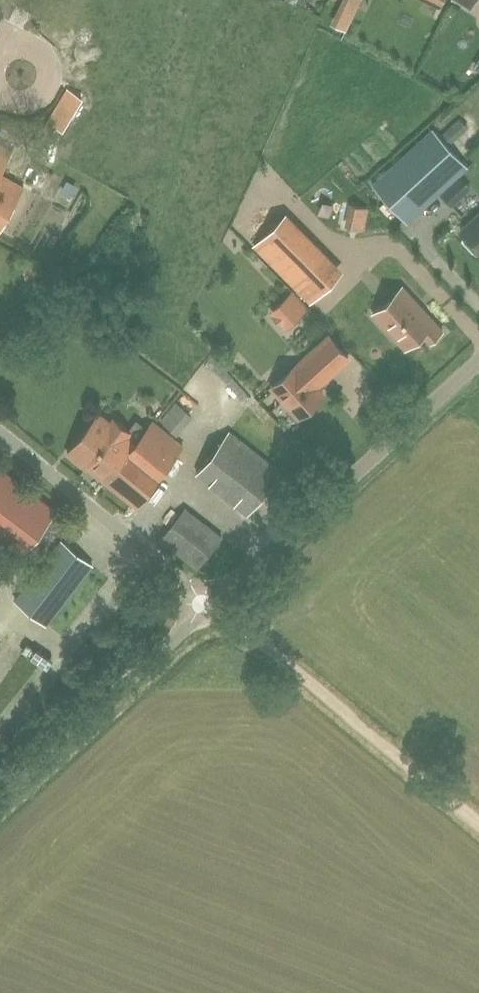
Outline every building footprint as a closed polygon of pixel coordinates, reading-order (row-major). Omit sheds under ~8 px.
[(428,2),(441,8),(444,2),(445,0),(425,0),(428,2)] [(68,87),(43,127),(54,133),(58,126),(64,130),(84,96),(68,87)] [(444,131),(454,141),(470,126),(461,116),(444,131)] [(408,221),(469,165),(434,127),(373,183),(408,221)] [(24,187),(1,174),(14,150),(0,142),(0,232),(24,187)] [(464,231),(463,238),(476,252),(478,252),(478,215),(463,230),(464,231)] [(322,262),(297,287),(311,302),(337,277),(322,262)] [(444,331),(403,286),(374,313),(406,349),(424,333),(432,341),(444,331)] [(273,386),(300,416),(324,394),(317,386),(350,356),(330,335),(273,386)] [(99,412),(67,452),(86,467),(87,465),(136,504),(184,444),(154,420),(137,442),(129,435),(132,431),(114,418),(111,422),(99,412)] [(281,472),(229,431),(197,473),(249,513),(281,472)] [(3,468),(0,472),(0,532),(24,551),(56,510),(3,468)] [(223,536),(187,507),(162,538),(198,567),(223,536)] [(63,540),(17,599),(48,623),(93,564),(63,540)]
